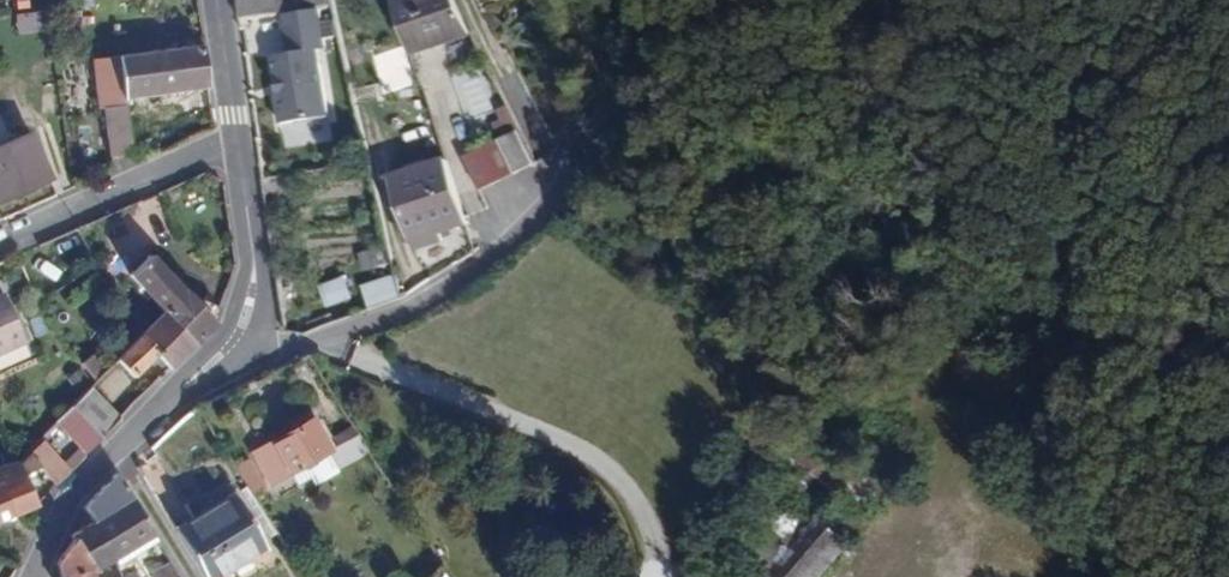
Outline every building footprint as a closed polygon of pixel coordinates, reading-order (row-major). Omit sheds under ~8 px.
[(241,18),(335,4),(334,0),(238,0),(241,18)] [(393,4),(410,54),(473,33),(457,0),(403,0),(393,4)] [(282,51),(265,53),(277,147),(331,140),(314,9),(278,14),(282,51)] [(126,98),(209,86),(203,43),(92,58),(98,108),(104,108),(110,156),(132,153),(126,98)] [(482,192),(535,163),(520,131),(466,157),(482,192)] [(0,145),(0,200),(49,176),(30,132),(0,145)] [(449,227),(467,221),(446,160),(388,178),(409,240),(440,230),(438,224),(446,221),(449,227)] [(440,230),(409,240),(413,250),(443,240),(440,230)] [(163,310),(194,343),(215,322),(192,301),(196,297),(191,289),(184,292),(148,253),(128,273),(163,310)] [(364,287),(372,308),(402,297),(397,275),(364,287)] [(317,285),(324,308),(351,299),(344,277),(317,285)] [(0,293),(0,352),(24,342),(3,292),(0,293)] [(192,301),(215,322),(220,306),(196,297),(192,301)] [(156,353),(169,368),(194,343),(163,310),(115,358),(133,377),(156,353)] [(81,361),(94,379),(105,369),(91,353),(81,361)] [(71,404),(101,438),(120,419),(90,385),(71,404)] [(58,417),(89,450),(101,438),(71,404),(58,417)] [(280,437),(250,455),(268,484),(300,466),(312,486),(336,471),(324,451),(327,448),(311,420),(305,422),(300,412),(273,426),(280,437)] [(356,433),(348,423),(330,436),(335,444),(356,433)] [(13,514),(37,503),(23,472),(38,465),(55,485),(71,469),(40,437),(17,460),(0,464),(0,484),(13,514)] [(0,464),(17,460),(12,447),(0,452),(0,463),(0,464)] [(828,456),(809,475),(802,468),(752,526),(760,533),(766,525),(791,548),(767,573),(766,576),(820,576),(851,544),(822,515),(843,488),(864,508),(890,469),(873,451),(858,468),(835,448),(828,456)] [(247,460),(233,469),(244,487),(249,494),(262,486),(247,460)] [(156,541),(114,472),(81,507),(91,522),(111,559),(114,566),(126,559),(121,553),(143,539),(149,545),(156,541)] [(2,518),(13,514),(0,484),(0,519),(2,518)] [(249,494),(244,487),(238,489),(251,511),(257,507),(249,494)] [(173,528),(203,576),(212,576),(263,546),(232,494),(214,504),(209,510),(211,516),(201,520),(193,517),(173,528)] [(266,536),(274,533),(257,507),(251,511),(266,536)] [(111,559),(91,522),(69,534),(70,537),(56,564),(59,576),(70,576),(92,571),(111,559)] [(743,551),(767,573),(791,548),(766,525),(760,533),(743,551)] [(126,559),(149,545),(143,539),(121,553),(126,559)] [(170,562),(143,576),(179,576),(170,562)]
